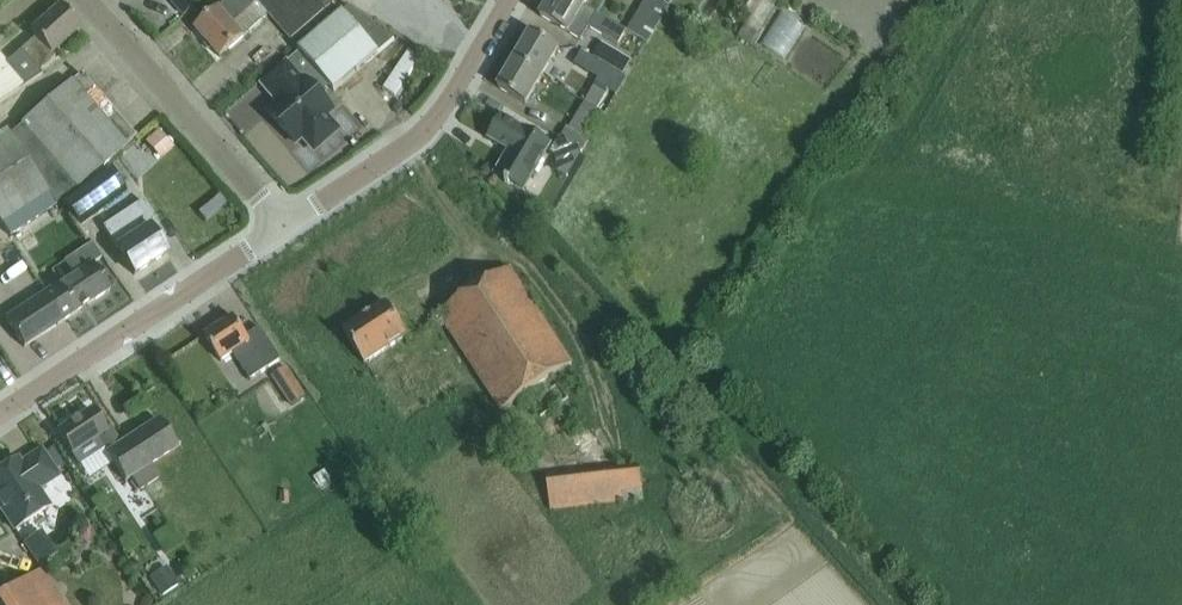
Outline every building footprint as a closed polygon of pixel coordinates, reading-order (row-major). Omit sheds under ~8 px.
[(196,5),(192,0),(171,0),(184,15),(196,5)] [(195,27),(220,57),(243,37),(268,15),(289,39),(291,41),(334,3),(330,0),(227,0),(195,27)] [(540,16),(561,28),(568,33),(581,40),(589,28),(617,45),(626,30),(598,13),(584,5),(576,0),(549,0),(540,16)] [(660,24),(669,7),(668,7),(657,0),(645,0),(639,10),(627,30),(648,43),(660,24)] [(796,50),(822,17),(801,0),(775,34),(796,50)] [(0,43),(0,56),(24,84),(42,73),(39,70),(54,56),(51,52),(62,43),(80,27),(60,4),(30,31),(23,23),(0,43)] [(334,90),(394,38),(358,17),(349,6),(298,49),(301,52),(327,82),(334,90)] [(751,44),(758,32),(745,24),(738,36),(751,44)] [(542,76),(558,49),(530,32),(514,60),(542,76)] [(421,38),(401,80),(415,86),(435,44),(421,38)] [(261,84),(279,104),(270,112),(296,143),(301,138),(315,154),(342,131),(328,114),(333,110),(320,95),(324,92),(320,87),(327,82),(301,52),(290,62),(289,60),(261,84)] [(526,104),(542,76),(514,60),(498,87),(526,104)] [(22,125),(11,135),(56,203),(57,204),(69,194),(90,175),(136,136),(81,72),(71,81),(21,124),(22,125)] [(596,82),(584,102),(597,109),(609,90),(596,82)] [(582,136),(597,109),(584,102),(569,128),(568,128),(562,138),(584,150),(587,144),(589,140),(582,136)] [(524,189),(549,144),(522,129),(502,117),(490,137),(510,149),(496,173),(517,185),(524,189)] [(0,133),(0,218),(10,233),(56,203),(11,135),(7,128),(0,133)] [(157,135),(149,142),(162,156),(170,149),(157,135)] [(561,139),(559,137),(550,153),(559,158),(553,170),(566,178),(582,150),(583,151),(584,150),(562,138),(561,139)] [(111,170),(64,204),(79,225),(126,191),(111,170)] [(117,217),(103,226),(112,240),(133,274),(166,253),(149,227),(156,222),(143,200),(117,217)] [(110,290),(97,270),(92,263),(59,285),(58,283),(5,318),(24,346),(110,290)] [(502,410),(572,363),(522,288),(509,268),(439,314),(502,410)] [(364,363),(408,335),(386,302),(343,330),(364,363)] [(246,335),(234,316),(204,336),(221,361),(234,352),(251,379),(281,359),(260,327),(246,335)] [(285,368),(273,377),(288,399),(292,405),(305,397),(285,368)] [(71,452),(71,453),(79,465),(105,448),(108,452),(107,453),(125,480),(132,476),(141,490),(161,477),(152,462),(177,446),(171,439),(158,419),(120,444),(109,427),(105,429),(92,409),(58,432),(71,452)] [(41,450),(20,463),(17,459),(0,470),(0,508),(14,529),(48,507),(37,489),(58,476),(41,450)] [(550,510),(644,500),(639,467),(546,477),(550,510)] [(163,594),(176,585),(179,583),(167,565),(151,576),(163,594)] [(42,569),(0,596),(0,604),(65,604),(42,569)]
